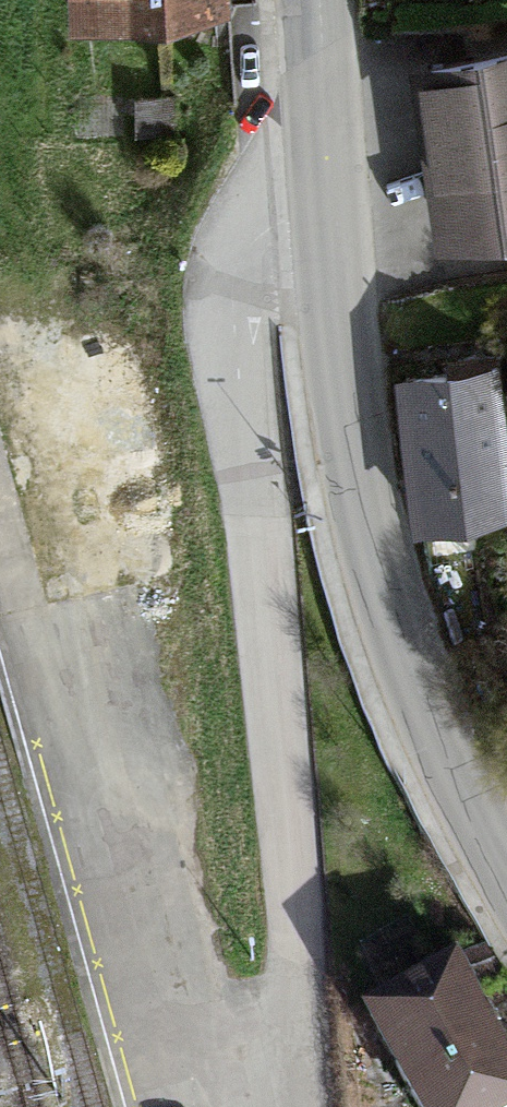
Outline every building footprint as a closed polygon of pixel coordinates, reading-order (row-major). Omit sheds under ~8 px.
[(226,0),(86,0),(87,24),(227,21),(226,0)] [(458,239),(506,234),(506,77),(441,84),(458,239)] [(421,527),(506,520),(506,480),(499,387),(410,394),(421,527)] [(367,1010),(422,1106),(506,1106),(506,1047),(457,960),(367,1010)]
